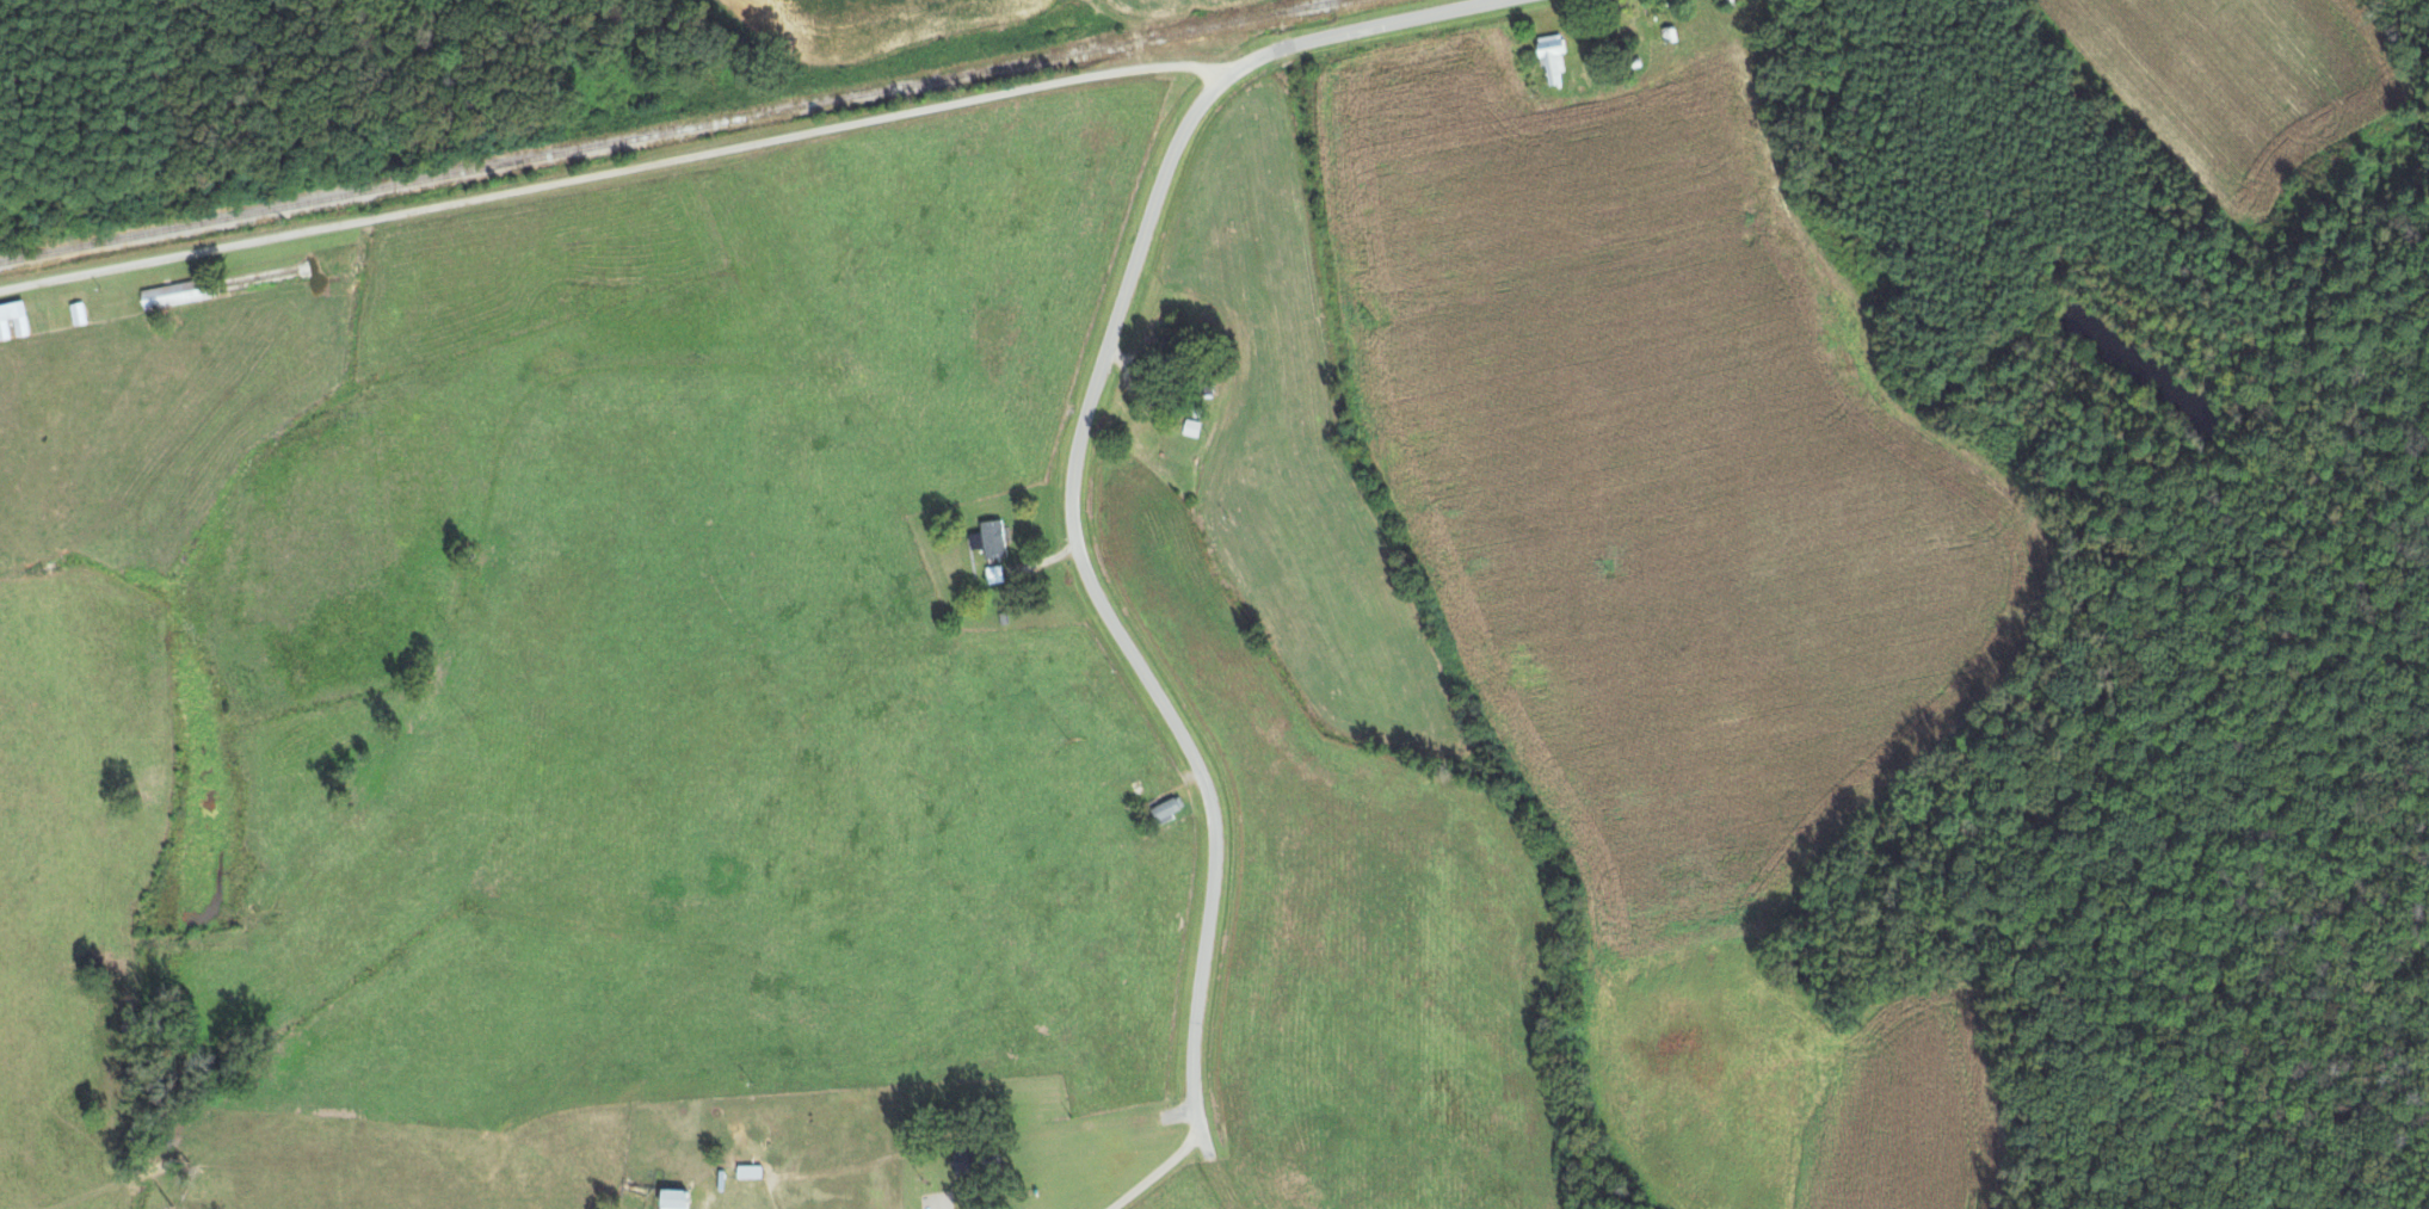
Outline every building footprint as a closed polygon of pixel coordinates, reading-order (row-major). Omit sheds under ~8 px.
[(1563,83),(1562,72),(1568,71),(1562,33),(1538,37),(1543,66),(1548,65),(1551,85),(1563,83)] [(216,297),(212,276),(141,290),(145,310),(216,297)] [(14,338),(14,337),(30,334),(24,300),(0,305),(0,341),(14,338)] [(71,304),(75,326),(87,323),(84,302),(71,304)] [(1198,437),(1201,422),(1187,419),(1184,434),(1198,437)] [(972,549),(985,547),(986,559),(1007,557),(1004,519),(981,521),(983,532),(970,533),(972,549)] [(988,584),(1004,582),(1002,565),(986,567),(988,584)] [(1159,821),(1186,807),(1180,795),(1153,809),(1159,821)] [(957,1176),(987,1177),(988,1150),(958,1149),(957,1176)] [(690,1191),(663,1190),(663,1208),(690,1208),(690,1191)]
